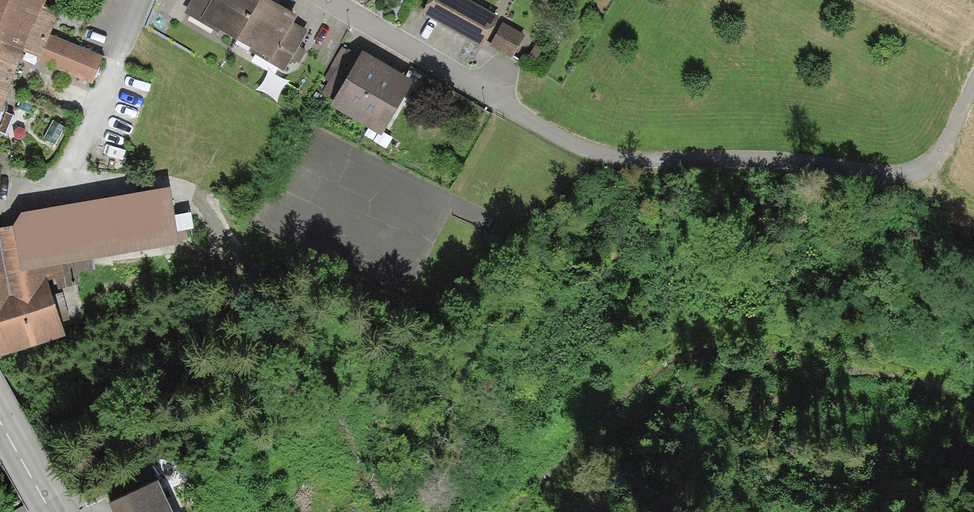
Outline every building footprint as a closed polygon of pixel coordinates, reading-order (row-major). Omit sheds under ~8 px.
[(41,58),(51,33),(57,16),(43,10),(47,0),(0,0),(0,129),(3,120),(7,113),(1,110),(8,95),(5,94),(22,50),(41,58)] [(186,11),(285,71),(292,59),(297,62),(304,50),(300,47),(308,33),(292,24),(296,17),(282,9),(267,0),(193,0),(186,11)] [(422,16),(481,48),(497,19),(462,0),(430,0),(422,16)] [(524,36),(503,24),(491,47),(513,58),(524,36)] [(102,55),(51,33),(41,58),(39,61),(89,83),(102,55)] [(334,100),(358,57),(342,48),(325,78),(331,81),(324,94),(334,100)] [(334,100),(330,107),(384,136),(414,82),(360,53),(358,57),(334,100)] [(178,248),(168,190),(20,215),(12,228),(0,231),(0,358),(63,342),(49,282),(95,272),(93,260),(178,248)] [(109,506),(112,511),(172,511),(159,483),(109,506)]
